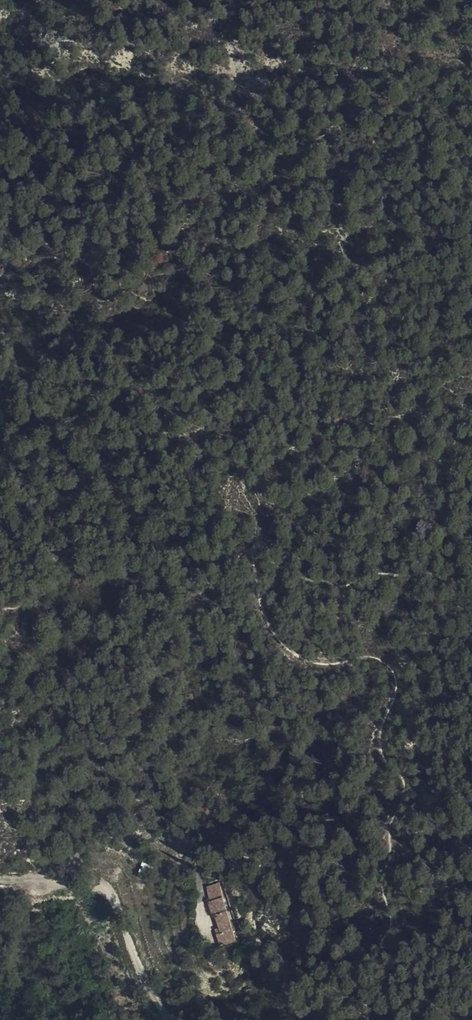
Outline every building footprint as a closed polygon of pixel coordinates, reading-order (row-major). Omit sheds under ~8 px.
[(234,852),(233,869),(245,870),(245,853),(234,852)] [(223,892),(208,895),(210,908),(216,907),(219,925),(214,926),(216,941),(231,937),(223,892)] [(79,930),(84,921),(75,914),(69,923),(79,930)]
